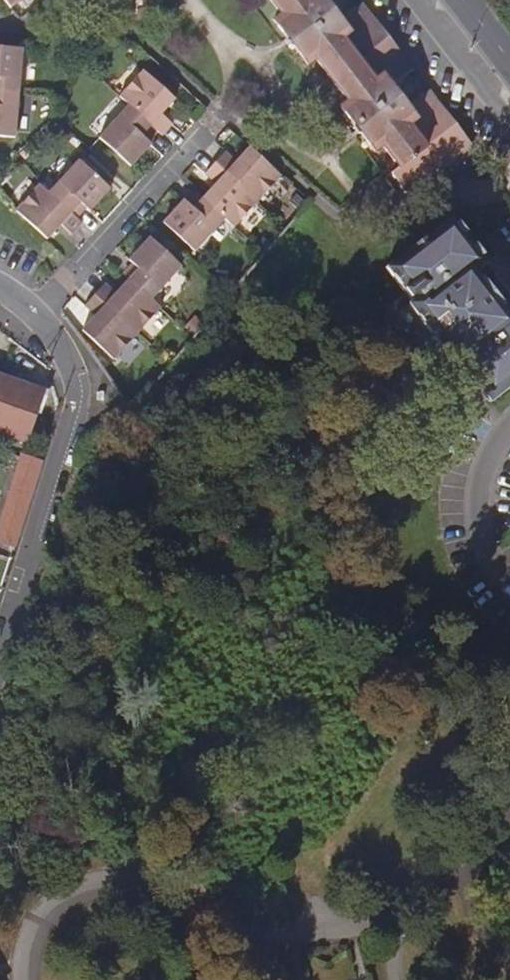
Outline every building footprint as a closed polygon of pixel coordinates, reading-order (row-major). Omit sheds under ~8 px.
[(414,195),(434,179),(454,163),(477,146),(435,93),(416,107),(401,88),(421,73),(368,6),(349,21),(334,1),(335,0),(274,0),(285,14),(277,20),(311,64),(320,58),(353,101),(345,107),(378,150),(386,144),(404,166),(396,173),(414,195)] [(19,94),(22,50),(0,49),(0,92),(19,94)] [(147,70),(122,96),(132,105),(155,127),(162,132),(165,135),(176,123),(166,114),(179,100),(147,70)] [(16,141),(19,94),(0,92),(0,140),(16,141)] [(146,137),(155,127),(132,105),(103,137),(135,166),(155,145),(152,142),(146,137)] [(146,137),(152,142),(162,132),(155,127),(146,137)] [(261,202),(284,175),(253,147),(241,161),(230,151),(219,163),(261,202)] [(84,205),(90,211),(93,214),(115,191),(82,161),(51,195),(74,215),(84,205)] [(238,228),(261,202),(219,163),(210,174),(220,183),(205,199),(229,220),(238,228)] [(74,236),(84,225),(81,222),(74,215),(51,195),(42,187),(19,212),(51,241),(64,228),(74,236)] [(198,254),(229,220),(205,199),(197,208),(188,200),(166,225),(198,254)] [(84,205),(74,215),(81,222),(90,211),(84,205)] [(492,404),(509,390),(509,314),(479,272),(489,264),(454,218),(389,267),(415,301),(399,313),(394,347),(417,376),(453,381),(467,370),(492,404)] [(133,264),(137,267),(142,273),(133,282),(157,303),(187,270),(155,241),(133,264)] [(142,273),(137,267),(128,277),(133,282),(142,273)] [(110,289),(100,300),(141,337),(165,310),(157,303),(133,282),(119,297),(110,289)] [(141,337),(100,300),(90,311),(99,320),(86,335),(117,364),(141,337)] [(0,382),(0,432),(20,438),(35,395),(0,382)] [(40,429),(48,432),(50,426),(42,424),(40,429)] [(13,548),(39,464),(19,458),(0,520),(0,544),(13,548)]
